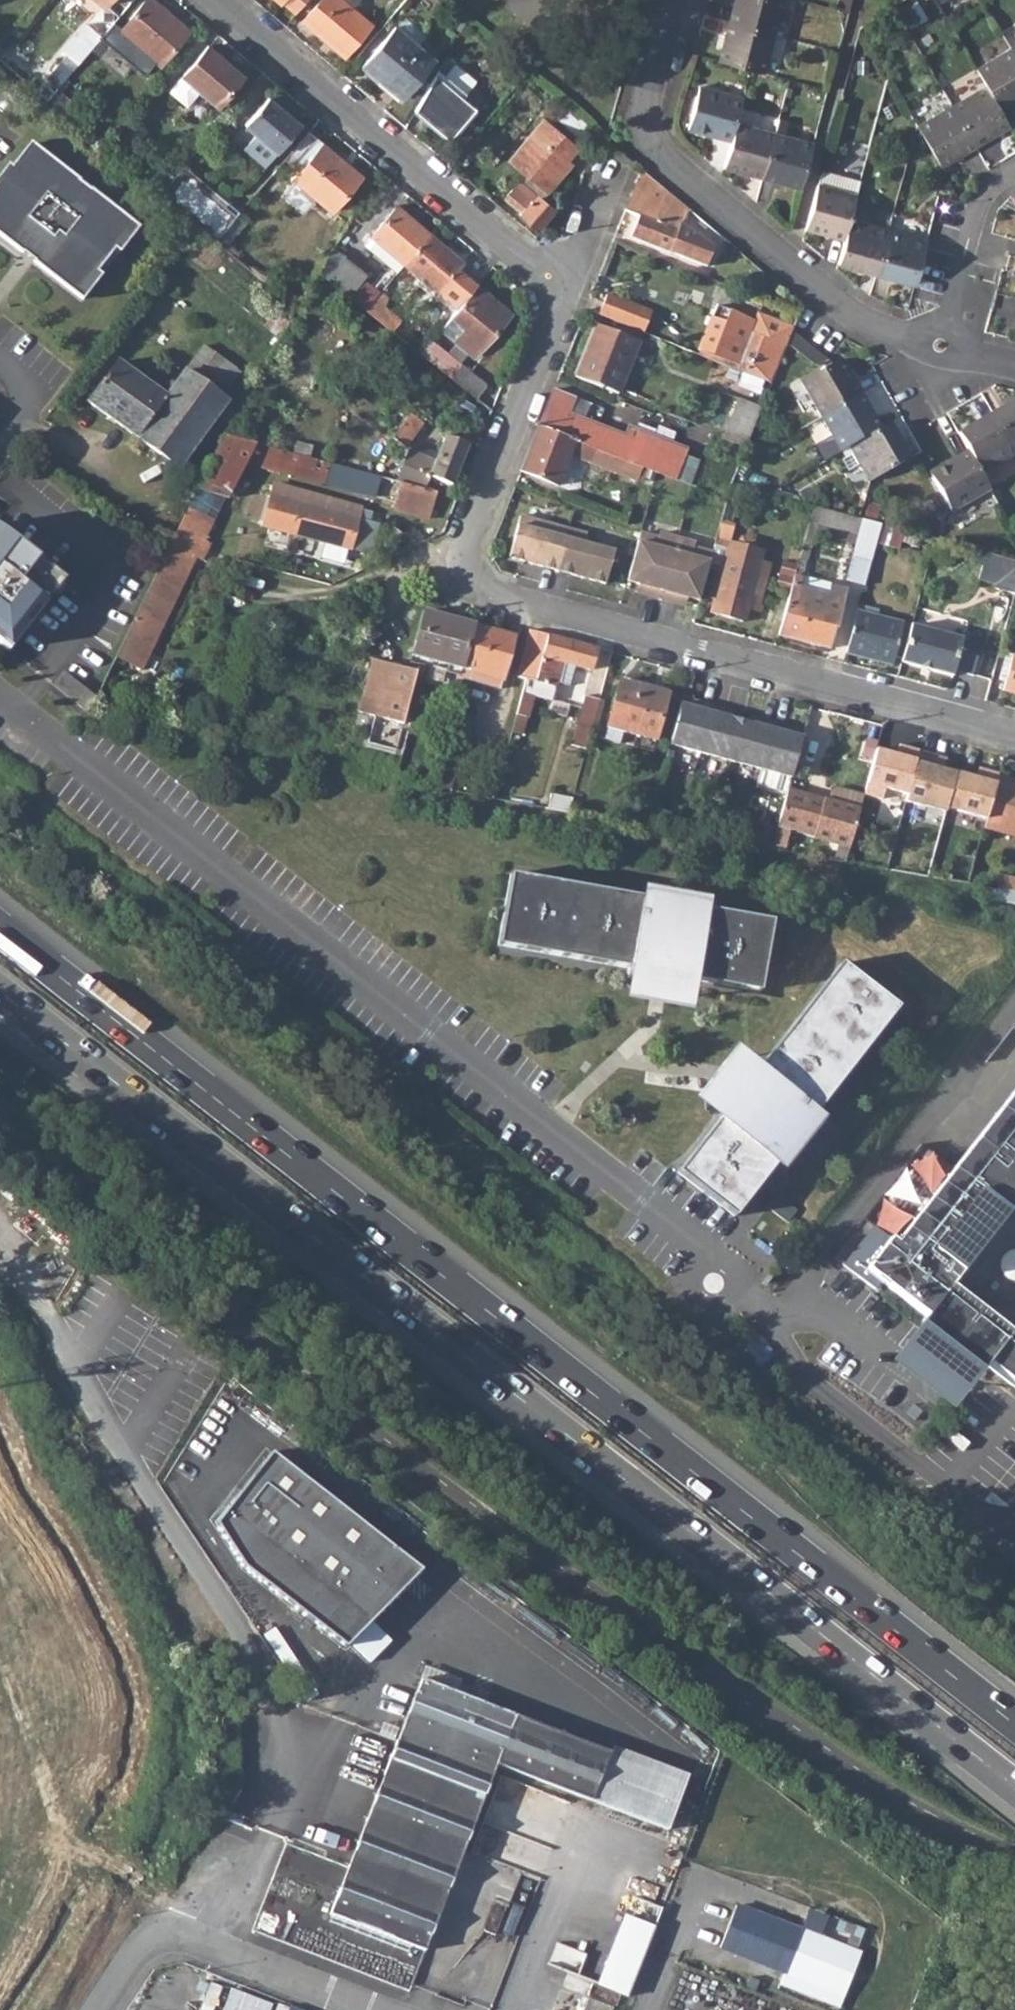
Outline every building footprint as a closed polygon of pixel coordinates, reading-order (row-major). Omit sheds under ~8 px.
[(154,0),(144,0),(119,30),(159,64),(189,29),(154,0)] [(281,3),(283,2),(295,12),(305,0),(277,0),(281,3)] [(301,21),(344,57),(370,25),(352,8),(341,0),(319,0),(301,21)] [(352,8),(359,0),(341,0),(352,8)] [(729,21),(763,30),(772,33),(781,0),(734,0),(729,21)] [(396,28),(418,46),(427,35),(405,17),(396,28)] [(763,30),(729,21),(718,60),(762,72),(772,33),(763,30)] [(118,28),(112,23),(101,35),(107,41),(118,28)] [(100,37),(85,24),(63,51),(66,54),(61,60),(72,70),(100,37)] [(396,28),(395,26),(361,66),(401,96),(433,58),(418,46),(396,28)] [(242,75),(207,45),(181,75),(217,105),(242,75)] [(975,67),(985,85),(998,107),(1014,97),(1014,57),(1009,47),(975,67)] [(445,54),(437,69),(444,75),(455,63),(445,54)] [(46,78),(57,88),(72,70),(61,60),(46,78)] [(434,74),(463,99),(467,95),(444,75),(437,69),(434,74)] [(434,74),(414,109),(430,123),(435,119),(452,135),(476,109),(463,99),(434,74)] [(53,92),(42,83),(35,91),(46,100),(53,92)] [(742,97),(699,85),(687,127),(730,139),(735,122),(742,97)] [(985,85),(951,105),(974,144),(1008,124),(998,107),(985,85)] [(89,119),(55,90),(53,92),(46,100),(81,128),(89,119)] [(301,124),(268,96),(245,124),(256,133),(242,147),(265,166),(301,124)] [(951,105),(916,125),(939,164),(974,144),(951,105)] [(568,108),(557,121),(577,137),(587,125),(568,108)] [(542,118),(509,159),(529,176),(522,185),(518,181),(504,198),(521,211),(519,214),(536,228),(551,211),(540,202),(571,164),(566,160),(577,148),(542,118)] [(430,123),(448,139),(452,135),(435,119),(430,123)] [(774,132),(735,122),(730,139),(723,166),(761,177),(774,132)] [(362,175),(309,130),(285,158),(300,171),(293,179),(307,191),(315,198),(331,211),(362,175)] [(812,143),(774,132),(761,177),(800,187),(812,143)] [(0,184),(0,237),(22,254),(27,248),(38,257),(33,263),(81,301),(101,276),(97,273),(114,250),(119,254),(138,229),(90,191),(87,194),(76,185),(79,182),(31,145),(0,184)] [(173,177),(157,163),(146,176),(162,189),(173,177)] [(217,236),(235,215),(197,184),(200,180),(181,166),(173,177),(162,189),(158,193),(197,226),(214,240),(217,236)] [(817,184),(855,194),(859,179),(821,169),(817,184)] [(197,184),(235,215),(237,214),(238,212),(200,180),(197,184)] [(76,185),(87,194),(90,191),(79,182),(76,185)] [(667,195),(635,184),(624,211),(638,216),(630,236),(707,266),(714,249),(681,226),(688,209),(668,193),(667,195)] [(855,194),(817,184),(805,228),(844,238),(849,218),(855,194)] [(302,195),(311,203),(315,198),(307,191),(302,195)] [(430,232),(397,205),(364,244),(386,263),(394,255),(404,263),(430,232)] [(217,236),(226,243),(234,232),(245,220),(237,214),(235,215),(217,236)] [(888,228),(849,218),(844,238),(837,262),(876,272),(888,228)] [(927,238),(888,228),(876,272),(915,282),(927,238)] [(463,260),(430,232),(404,263),(425,280),(420,286),(432,296),(463,260)] [(22,254),(33,263),(38,257),(27,248),(22,254)] [(327,277),(365,309),(374,298),(379,292),(362,278),(366,273),(344,256),(327,277)] [(511,313),(477,284),(440,328),(456,341),(469,352),(474,356),(511,313)] [(753,292),(774,301),(777,294),(755,286),(753,292)] [(605,294),(596,315),(642,333),(651,312),(605,294)] [(400,321),(374,298),(365,309),(392,331),(400,321)] [(695,354),(735,370),(743,373),(763,381),(770,384),(792,327),(766,316),(754,321),(716,306),(695,354)] [(595,324),(574,376),(617,393),(638,341),(595,324)] [(446,353),(430,340),(420,353),(476,397),(486,384),(459,363),(446,353)] [(446,353),(459,363),(469,352),(456,341),(446,353)] [(178,468),(230,395),(225,392),(238,372),(202,346),(164,397),(136,437),(178,468)] [(842,359),(802,381),(822,416),(862,394),(842,359)] [(115,361),(86,402),(136,437),(164,397),(164,396),(115,361)] [(763,381),(743,373),(738,387),(758,396),(763,381)] [(574,398),(553,390),(538,428),(643,468),(656,473),(667,477),(690,486),(699,461),(685,455),(687,449),(628,426),(625,436),(583,420),(569,414),(574,398)] [(862,394),(822,416),(841,451),(850,446),(881,429),(862,394)] [(569,414),(583,420),(589,404),(574,398),(569,414)] [(760,407),(739,399),(723,439),(744,448),(760,407)] [(992,413),(1014,453),(1014,400),(992,413)] [(422,422),(409,413),(393,437),(405,446),(422,422)] [(992,413),(957,433),(967,450),(980,473),(1014,453),(992,413)] [(881,429),(850,446),(870,481),(909,459),(890,424),(881,429)] [(643,468),(538,428),(520,473),(558,487),(572,449),(578,452),(576,460),(637,483),(638,481),(643,468)] [(292,453),(224,435),(197,489),(224,497),(229,499),(249,455),(258,466),(392,502),(390,509),(427,519),(435,492),(424,489),(397,482),(387,479),(366,473),(307,457),(292,453)] [(466,445),(445,436),(435,461),(409,451),(405,461),(399,458),(396,464),(403,466),(397,482),(424,489),(428,477),(450,485),(466,445)] [(292,453),(307,457),(311,446),(295,442),(292,453)] [(967,450),(928,472),(950,512),(989,490),(980,473),(967,450)] [(391,466),(369,461),(366,473),(387,479),(391,466)] [(638,481),(652,486),(656,473),(643,468),(638,481)] [(360,509),(274,485),(271,496),(262,525),(369,555),(377,525),(368,522),(357,519),(359,510),(360,509)] [(188,508),(213,520),(224,497),(197,489),(188,508)] [(720,519),(731,522),(735,506),(725,504),(720,519)] [(859,518),(813,505),(809,520),(817,522),(857,533),(876,538),(880,523),(859,518)] [(213,520),(188,508),(180,526),(203,540),(213,520)] [(357,519),(368,522),(370,513),(359,510),(357,519)] [(568,529),(519,516),(508,558),(556,570),(568,529)] [(794,575),(802,577),(813,535),(817,522),(809,520),(794,575)] [(813,535),(853,546),(857,533),(817,522),(813,535)] [(874,543),(899,550),(901,542),(916,546),(919,534),(880,523),(876,538),(874,543)] [(180,526),(172,542),(199,549),(203,540),(180,526)] [(568,529),(556,570),(605,584),(613,552),(583,544),(585,534),(568,529)] [(7,650),(62,579),(0,531),(0,644),(7,650)] [(657,537),(639,532),(626,581),(644,585),(642,593),(660,599),(678,603),(680,595),(699,600),(709,563),(712,552),(693,547),(694,542),(659,532),(657,537)] [(845,581),(863,586),(874,543),(876,538),(857,533),(853,546),(845,581)] [(922,542),(932,544),(933,538),(924,535),(922,542)] [(715,575),(709,598),(715,599),(711,613),(743,622),(746,608),(759,561),(761,552),(754,550),(753,542),(742,539),(736,546),(729,544),(728,549),(713,545),(712,552),(709,563),(723,567),(721,576),(715,575)] [(199,549),(172,542),(166,553),(115,656),(140,669),(199,549)] [(977,576),(995,581),(994,586),(1012,592),(1014,583),(1014,560),(985,552),(977,576)] [(746,608),(758,611),(771,564),(759,561),(746,608)] [(802,577),(794,575),(784,609),(778,634),(830,648),(847,590),(829,584),(827,595),(799,588),(802,577)] [(799,588),(827,595),(829,584),(802,577),(799,588)] [(856,610),(877,616),(878,609),(858,604),(856,610)] [(877,616),(856,610),(845,653),(891,665),(902,623),(877,616)] [(472,625),(422,611),(410,655),(446,665),(444,672),(455,675),(453,680),(457,682),(472,625)] [(961,638),(910,624),(900,662),(952,676),(954,670),(972,675),(982,637),(962,632),(961,638)] [(513,635),(472,625),(457,682),(460,682),(462,677),(499,687),(513,635)] [(547,634),(529,630),(517,676),(525,679),(535,681),(547,634)] [(597,648),(547,634),(535,681),(525,679),(522,692),(532,695),(553,701),(558,683),(569,686),(575,666),(591,670),(597,648)] [(1001,690),(1014,694),(1014,656),(1011,655),(1001,690)] [(416,671),(372,660),(358,711),(375,716),(367,742),(395,750),(416,671)] [(52,685),(85,710),(95,697),(62,671),(52,685)] [(667,694),(619,680),(603,739),(620,744),(623,731),(655,740),(667,694)] [(510,732),(520,734),(532,695),(522,692),(510,732)] [(599,699),(585,695),(571,745),(585,749),(599,699)] [(713,705),(682,697),(670,744),(700,753),(713,705)] [(550,713),(566,718),(569,705),(553,701),(550,713)] [(727,709),(713,705),(700,753),(731,761),(741,720),(725,715),(727,709)] [(757,725),(741,720),(731,761),(761,769),(773,722),(759,718),(757,725)] [(803,730),(773,722),(761,769),(791,778),(803,730)] [(960,763),(894,745),(884,782),(950,800),(960,763)] [(980,801),(990,804),(996,782),(998,776),(1003,759),(992,756),(980,801)] [(788,789),(791,778),(761,769),(757,784),(787,793),(788,789)] [(453,778),(434,774),(431,785),(449,790),(453,778)] [(996,782),(1013,787),(1014,781),(998,776),(996,782)] [(1014,781),(1013,787),(996,782),(990,804),(985,823),(1003,829),(1005,824),(1014,827),(1014,779),(1014,781)] [(828,801),(814,797),(805,835),(839,845),(835,860),(845,862),(854,828),(859,810),(862,801),(863,796),(836,788),(831,791),(828,801)] [(814,797),(788,789),(787,793),(773,846),(786,848),(791,830),(805,835),(814,797)] [(572,798),(550,794),(547,809),(568,813),(572,798)] [(872,803),(862,801),(859,810),(854,828),(903,841),(908,823),(869,813),(872,803)] [(650,815),(634,812),(632,824),(648,827),(650,815)] [(903,841),(912,844),(917,826),(908,823),(903,841)] [(975,856),(956,850),(949,879),(968,883),(975,856)] [(695,979),(759,991),(772,920),(707,908),(709,899),(643,887),(641,897),(510,873),(497,944),(627,968),(621,1001),(655,1007),(689,1013),(695,979)] [(1014,891),(1014,878),(1000,876),(998,888),(1014,891)] [(676,1173),(735,1219),(775,1167),(782,1173),(824,1120),(815,1113),(897,1009),(842,966),(760,1071),(734,1050),(713,1077),(695,1100),(719,1119),(676,1173)] [(832,1258),(874,1291),(880,1283),(924,1317),(917,1325),(937,1340),(964,1361),(970,1353),(1014,1388),(1014,1090),(953,1170),(940,1185),(909,1160),(832,1258)] [(909,1160),(940,1185),(953,1170),(921,1144),(909,1160)] [(272,1453),(217,1524),(245,1568),(347,1647),(423,1571),(272,1453)] [(421,1679),(398,1741),(419,1750),(485,1775),(491,1777),(496,1763),(590,1799),(609,1752),(421,1679)] [(419,1750),(398,1741),(369,1815),(357,1846),(331,1913),(424,1949),(491,1777),(485,1775),(419,1750)] [(822,1939),(736,1906),(720,1948),(845,1995),(854,1971),(815,1956),(822,1939)] [(815,1956),(854,1971),(860,1953),(822,1939),(815,1956)] [(220,1998),(229,2000),(232,1986),(211,1981),(205,2009),(217,2009),(220,1998)] [(234,1987),(227,2009),(305,2009),(234,1987)] [(615,2009),(590,2000),(586,2009),(615,2009)]
